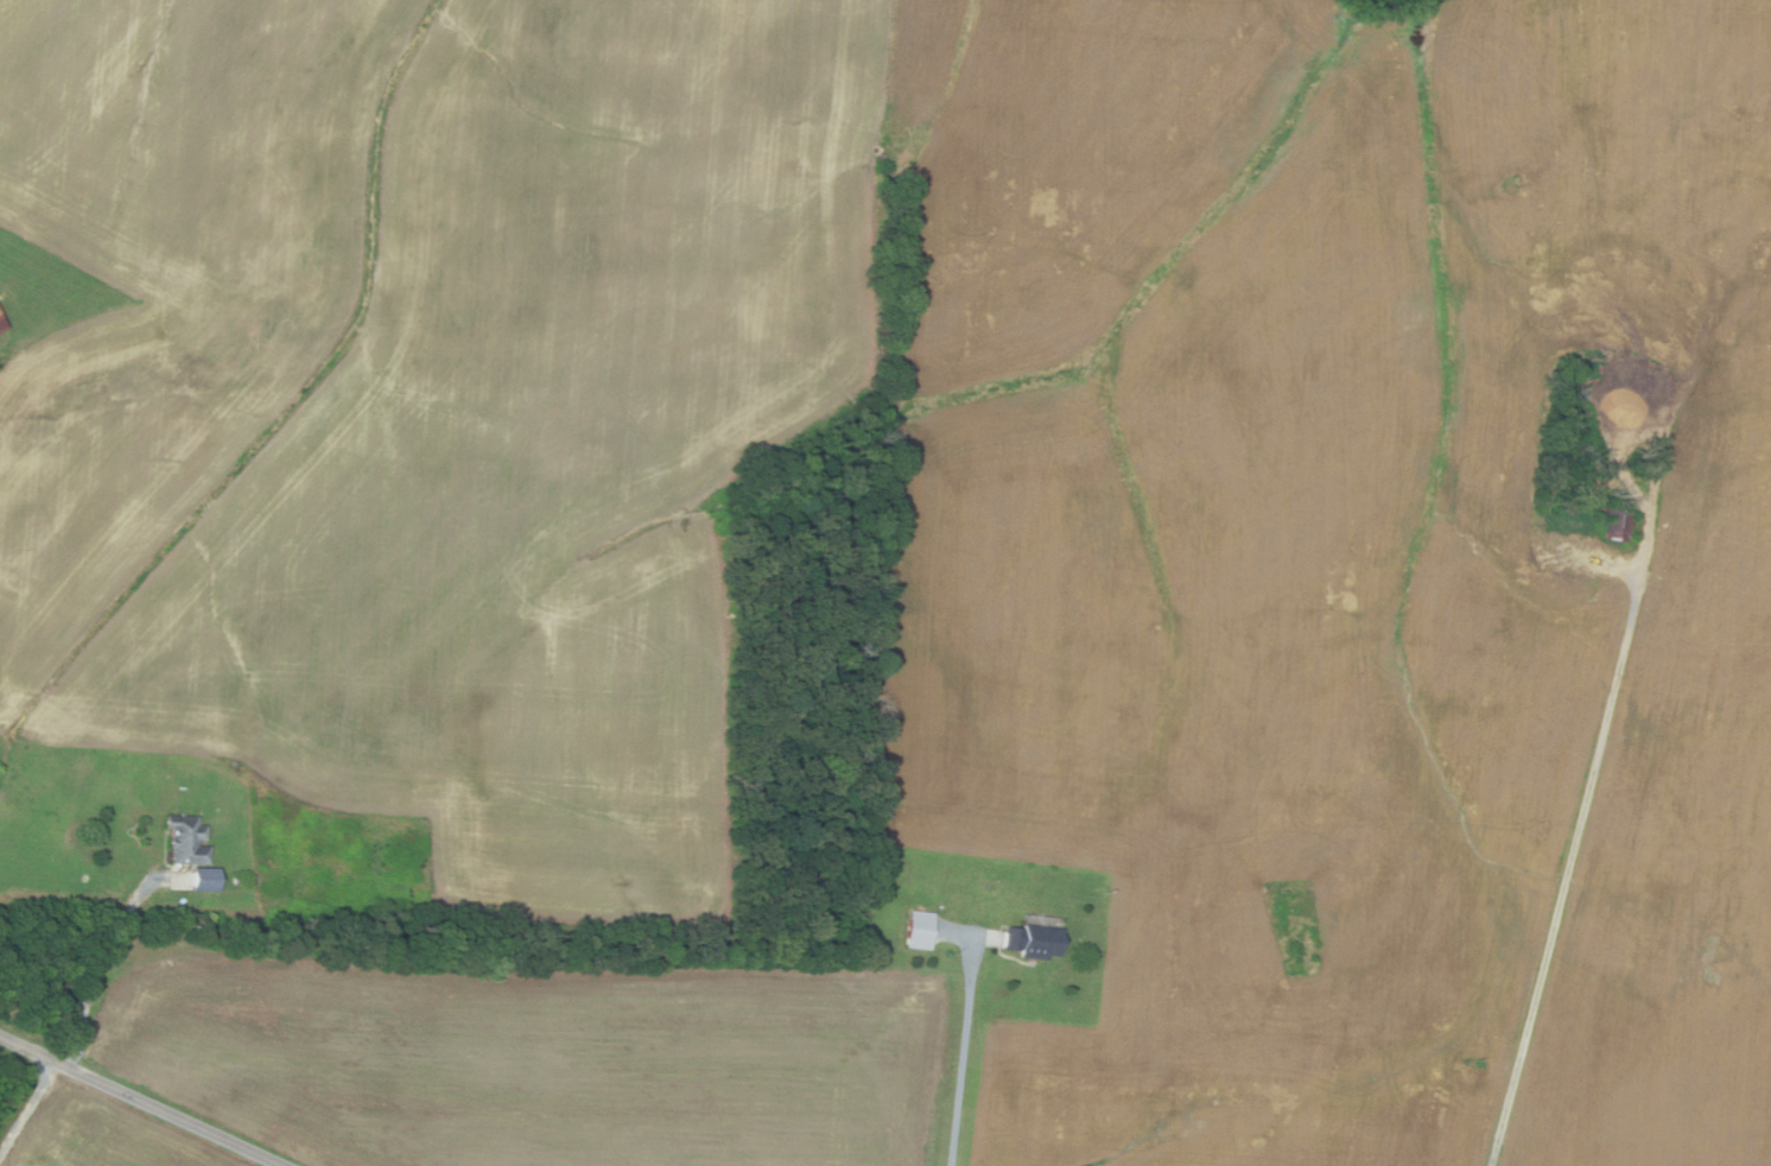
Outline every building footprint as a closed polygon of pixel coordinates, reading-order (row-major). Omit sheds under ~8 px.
[(0,305),(0,333),(11,329),(0,305)] [(1624,543),(1602,539),(1606,517),(1595,514),(1597,507),(1638,514),(1633,538),(1625,537),(1624,543)] [(208,864),(170,863),(170,829),(165,829),(165,817),(196,818),(196,826),(204,826),(204,842),(198,842),(198,848),(208,848),(208,864)] [(218,892),(191,892),(191,868),(218,869),(218,892)] [(934,914),(931,951),(904,949),(909,911),(934,914)] [(1061,930),(1059,958),(1047,957),(1046,961),(1020,958),(1020,951),(1002,950),(1004,925),(1061,930)]
